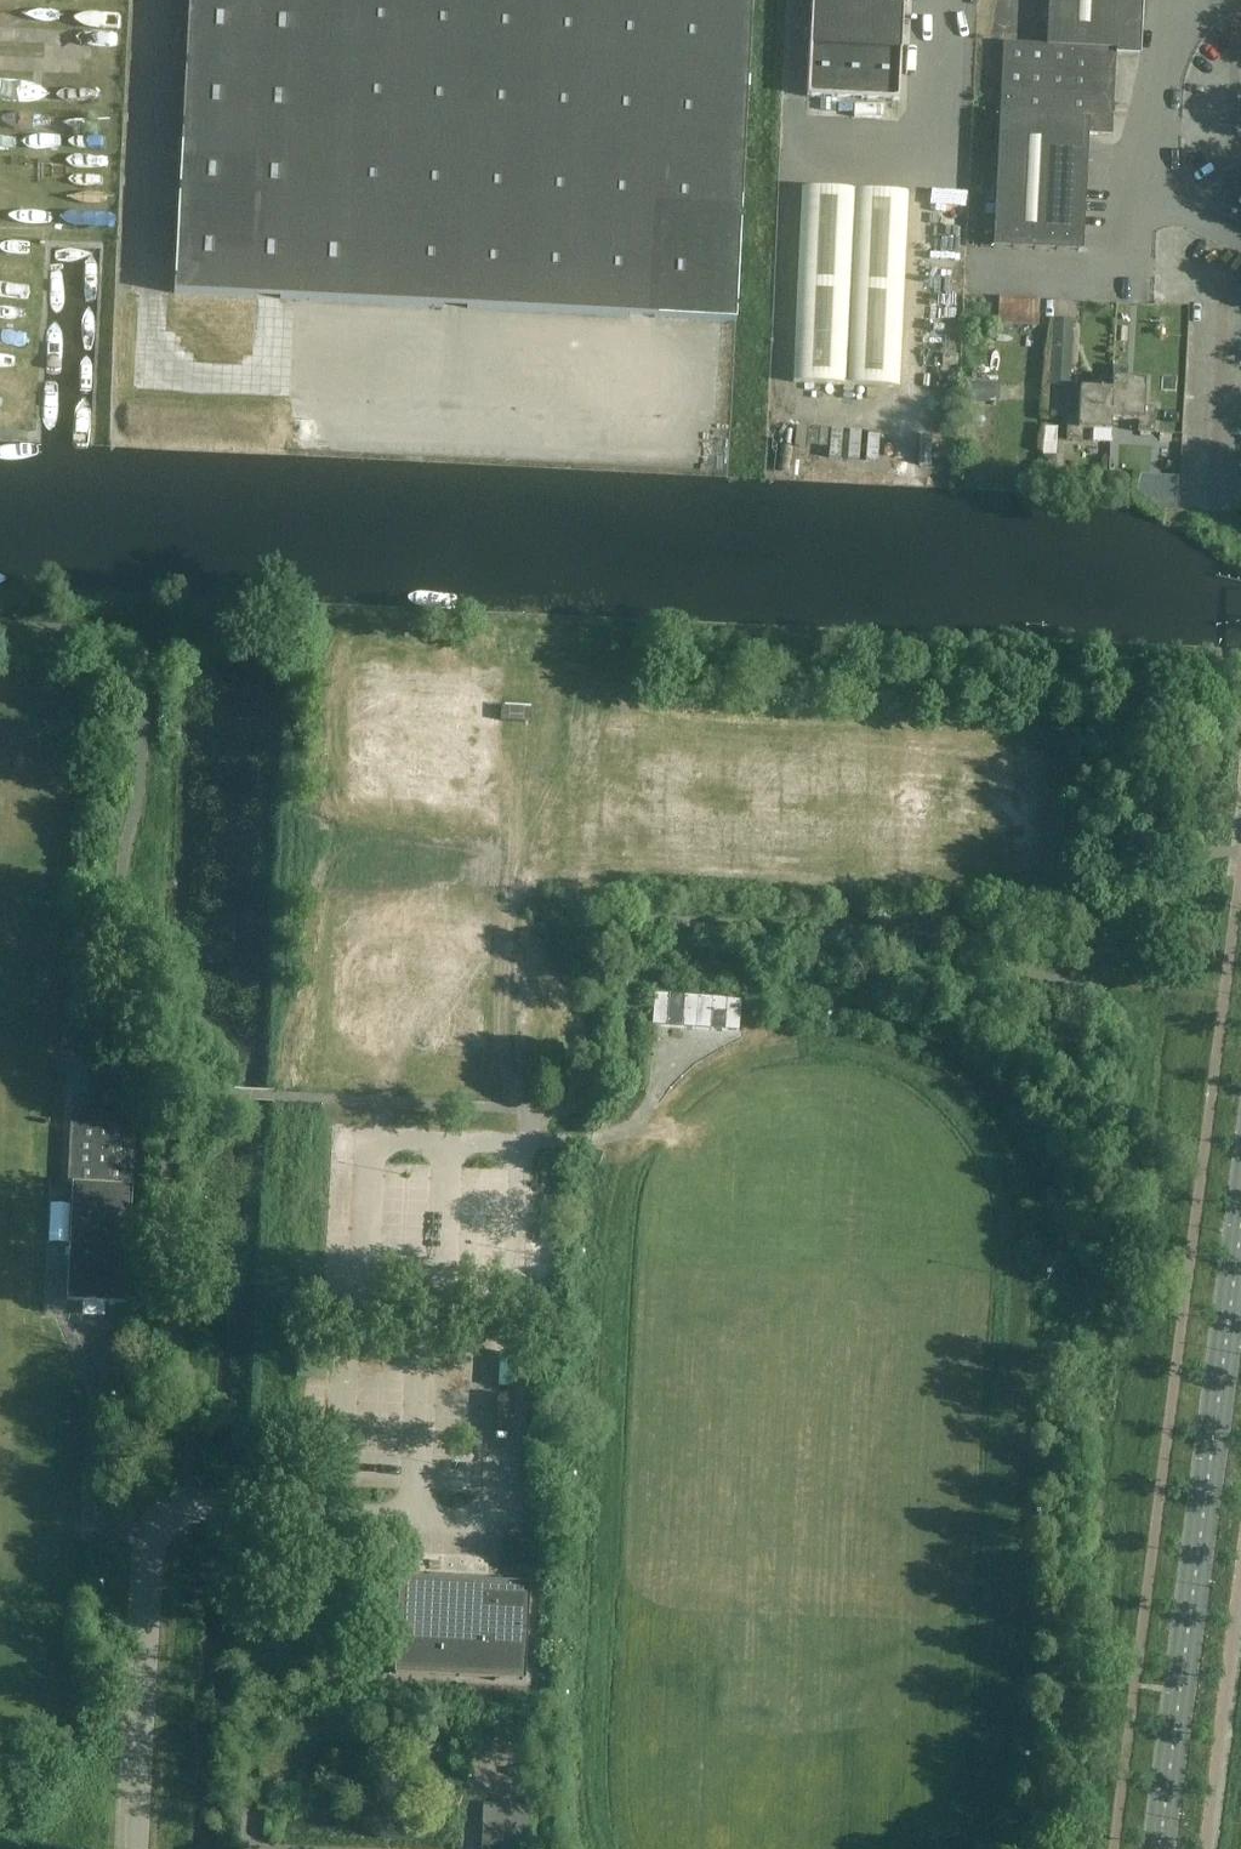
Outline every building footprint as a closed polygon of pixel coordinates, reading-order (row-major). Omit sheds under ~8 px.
[(752,0),(188,0),(173,295),(736,323),(752,0)] [(807,97),(898,102),(904,0),(812,0),(807,97)] [(1136,51),(1139,0),(1049,0),(1047,45),(1004,43),(1000,115),(994,248),(1083,253),(1089,134),(1112,136),(1117,50),(1136,51)] [(801,189),(793,382),(899,387),(908,193),(801,189)] [(1039,300),(999,298),(997,325),(1037,327),(1039,300)] [(1053,319),(1050,374),(1070,375),(1073,320),(1053,319)] [(972,400),(986,400),(986,358),(972,358),(972,400)] [(1113,368),(1112,378),(1110,431),(1110,437),(1111,437),(1112,420),(1139,422),(1138,433),(1154,434),(1156,408),(1144,408),(1146,381),(1128,379),(1128,369),(1113,368)] [(1084,429),(1110,431),(1112,378),(1099,378),(1099,389),(1079,388),(1078,415),(1068,415),(1066,440),(1083,441),(1084,429)] [(883,459),(884,429),(869,428),(868,459),(883,459)] [(656,1026),(681,1027),(739,1031),(741,1001),(658,996),(656,1026)] [(74,1039),(74,1046),(72,1093),(111,1094),(112,1074),(102,1074),(104,1041),(74,1039)] [(128,1303),(136,1115),(70,1112),(67,1182),(72,1183),(67,1300),(128,1303)] [(403,1434),(401,1421),(383,1424),(385,1437),(403,1434)] [(525,1680),(530,1583),(399,1577),(394,1674),(525,1680)] [(480,1848),(524,1848),(527,1806),(481,1804),(480,1848)]
